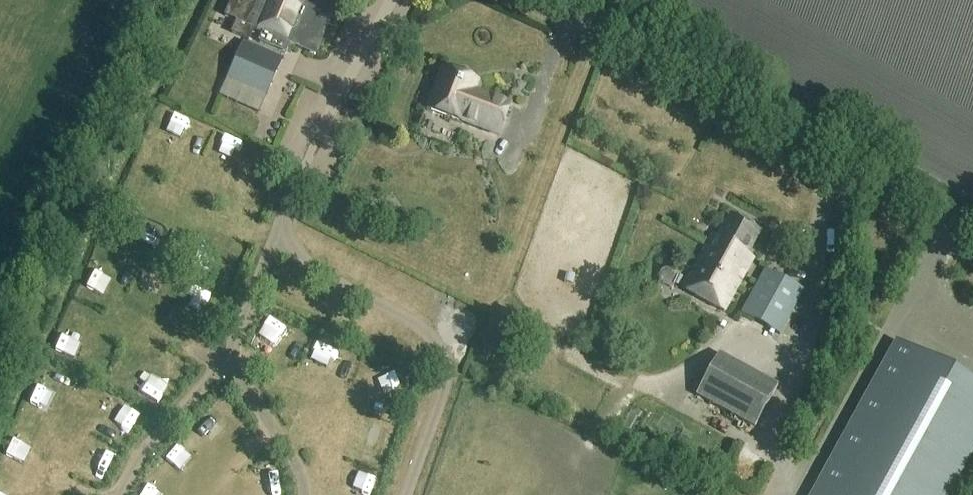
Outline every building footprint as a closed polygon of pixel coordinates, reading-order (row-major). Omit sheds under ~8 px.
[(338,0),(232,0),(225,17),(237,22),(231,34),(248,41),(253,29),(262,33),(258,42),(285,54),(289,44),(314,55),(338,0)] [(258,113),(265,97),(282,60),(243,42),(225,80),(242,87),(235,103),(258,113)] [(498,136),(510,106),(473,92),(476,82),(441,69),(426,111),(461,124),(461,122),(498,136)] [(708,235),(680,288),(723,312),(753,260),(747,256),(759,234),(729,217),(717,239),(708,235)] [(805,292),(767,271),(743,316),(782,336),(805,292)] [(64,336),(60,350),(79,356),(83,342),(64,336)] [(972,453),(972,385),(895,342),(811,494),(950,494),(972,453)] [(697,395),(756,428),(778,387),(720,354),(697,395)] [(148,371),(139,390),(163,401),(172,382),(148,371)]
